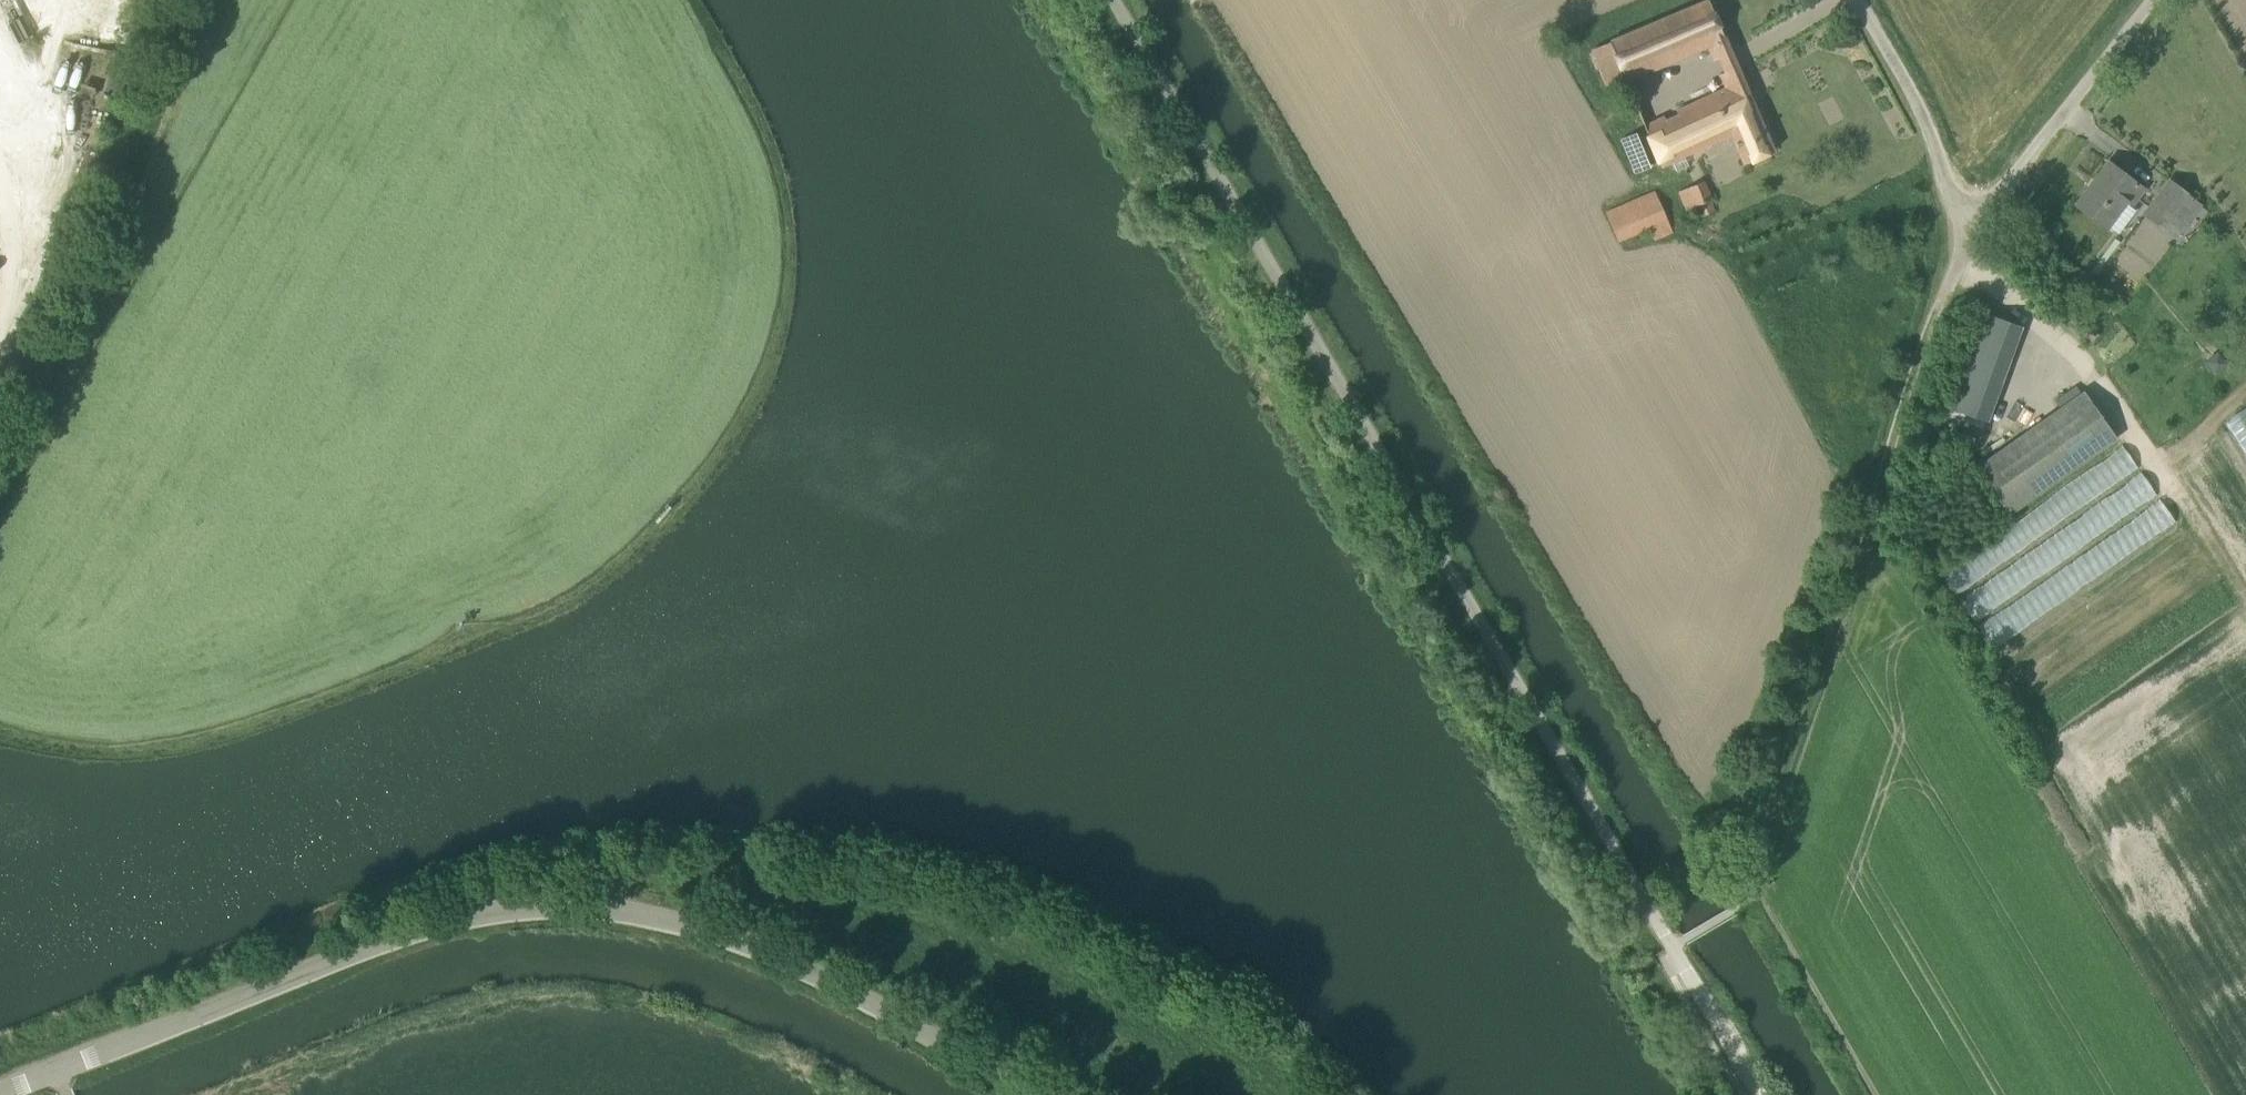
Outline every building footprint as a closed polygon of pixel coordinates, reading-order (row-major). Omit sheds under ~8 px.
[(1611,41),(1628,81),(1707,47),(1713,60),(1718,58),(1724,71),(1719,73),(1724,89),(1677,109),(1679,113),(1666,118),(1664,115),(1645,123),(1664,166),(1733,138),(1744,163),(1774,150),(1709,0),(1707,0),(1611,41)] [(2108,226),(2123,206),(2126,203),(2129,205),(2141,189),(2109,161),(2092,183),(2076,204),(2112,231),(2113,230),(2108,226)] [(1707,180),(1678,191),(1685,210),(1697,205),(1701,216),(1713,211),(1709,201),(1714,199),(1707,180)] [(2172,237),(2197,206),(2168,182),(2143,214),(2172,237)] [(1672,234),(1666,220),(1655,191),(1610,210),(1621,239),(1650,227),(1656,241),(1672,234)] [(1987,421),(2014,346),(2022,325),(1983,311),(1948,407),(1987,421)] [(1977,467),(2009,513),(2117,437),(2085,391),(1977,467)]
